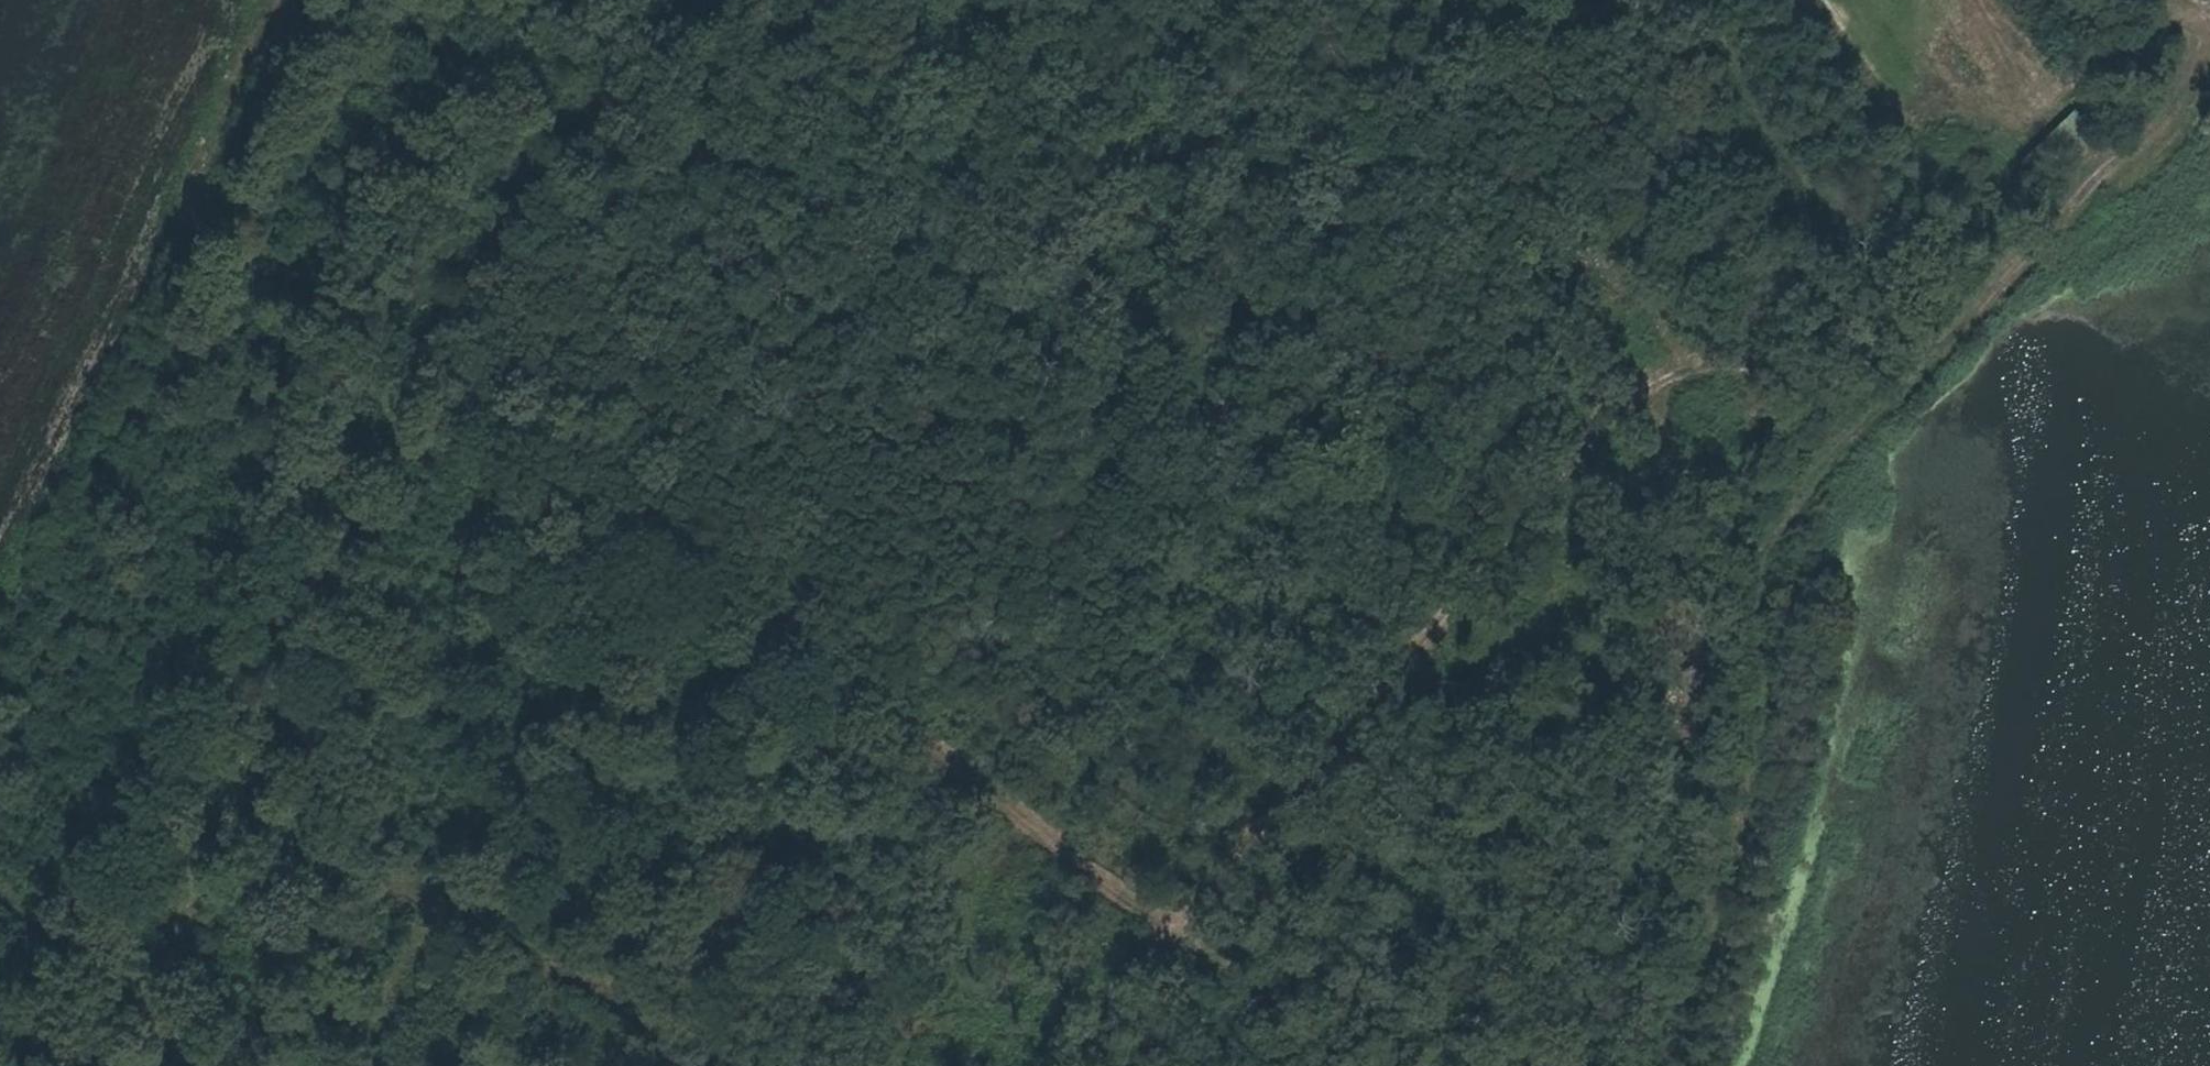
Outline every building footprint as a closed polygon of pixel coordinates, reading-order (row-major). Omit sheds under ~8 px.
[(2074,109),(2049,130),(2068,152),(2093,132),(2074,109)]
